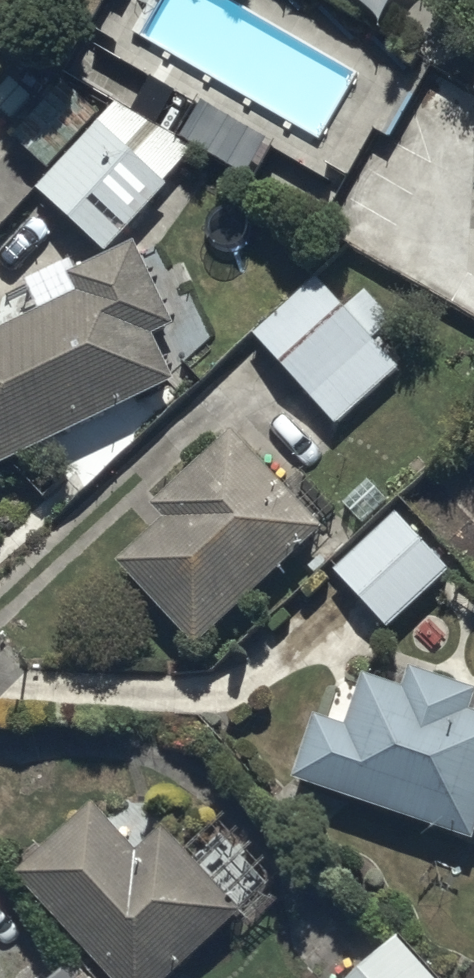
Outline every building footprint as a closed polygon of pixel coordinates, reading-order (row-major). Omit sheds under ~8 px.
[(163,183),(96,121),(34,188),(100,249),(163,183)] [(0,325),(0,459),(171,380),(149,332),(169,323),(131,241),(65,272),(74,291),(0,325)] [(312,274),(249,332),(332,421),(395,363),(369,335),(389,317),(360,285),(340,304),(312,274)] [(227,428),(148,502),(159,514),(111,558),(191,643),(318,526),(227,428)] [(393,510),(330,567),(383,624),(446,567),(393,510)] [(361,674),(344,724),(310,712),(287,779),(471,841),(473,832),(473,707),(470,706),(473,695),(473,687),(410,666),(403,688),(361,674)] [(88,799),(9,872),(108,977),(163,977),(238,908),(159,823),(133,847),(88,799)] [(343,977),(432,977),(392,934),(343,977)] [(58,967),(46,977),(68,977),(58,967)]
